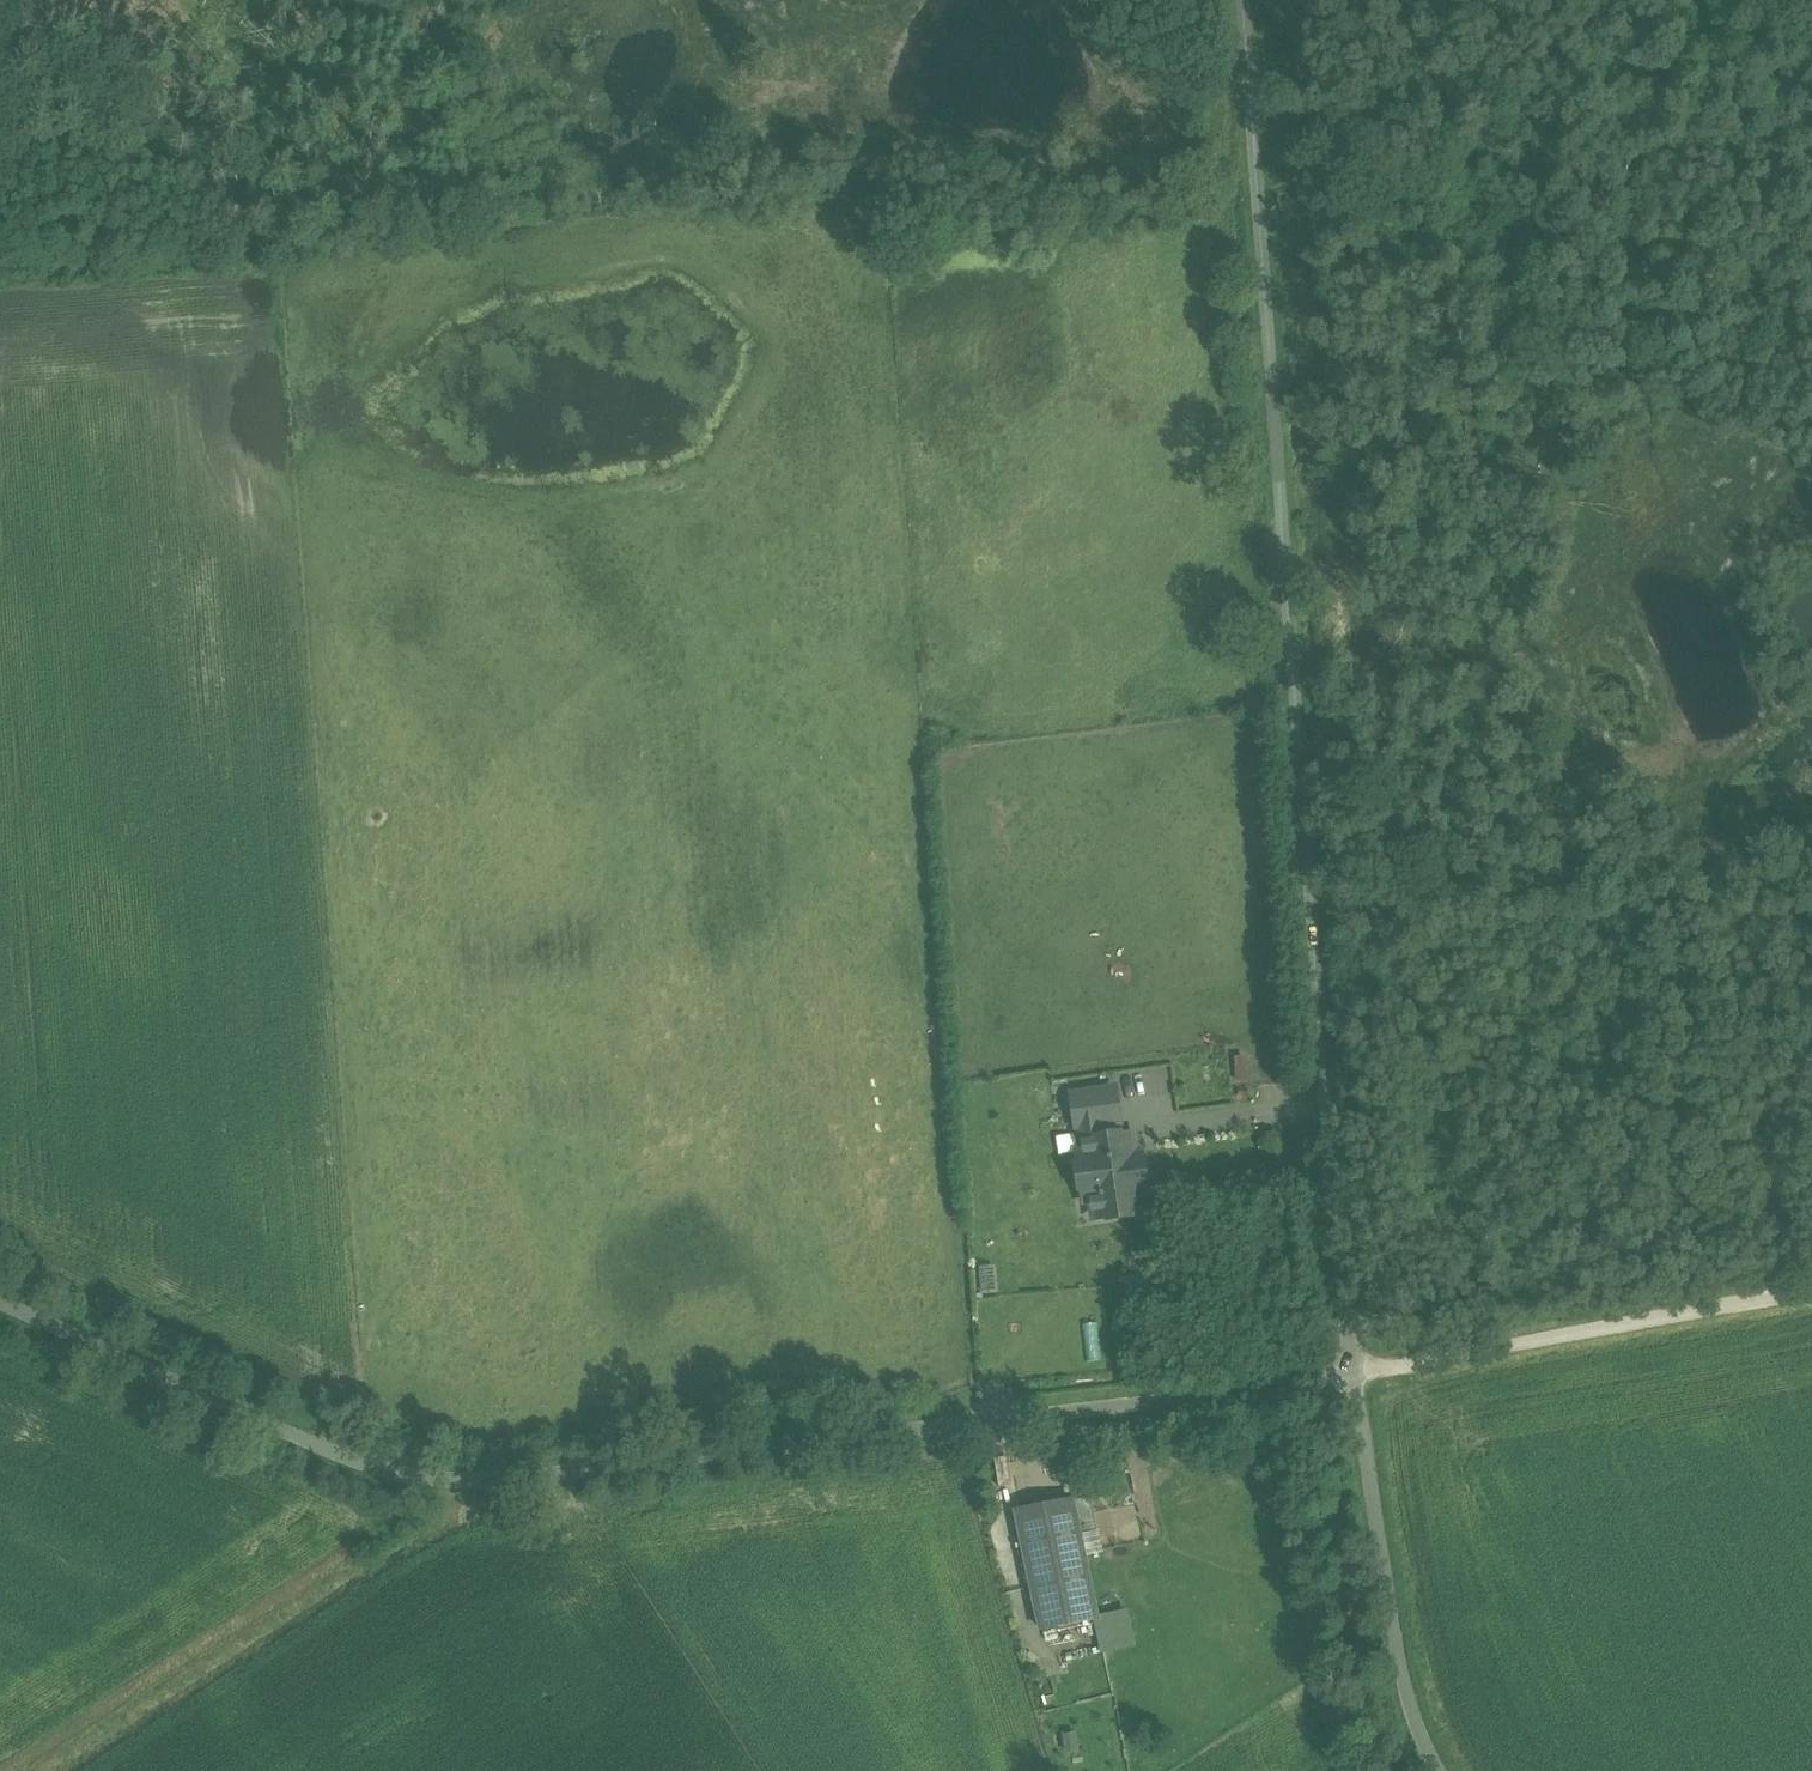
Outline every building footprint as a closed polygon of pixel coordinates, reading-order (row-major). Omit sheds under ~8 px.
[(1234,1081),(1246,1081),(1246,1055),(1234,1054),(1234,1081)] [(1126,1132),(1119,1085),(1072,1092),(1078,1139),(1126,1132)] [(1088,1206),(1090,1223),(1152,1213),(1142,1146),(1132,1148),(1130,1131),(1126,1132),(1078,1139),(1082,1166),(1076,1167),(1082,1207),(1088,1206)] [(1076,1499),(1012,1512),(1036,1634),(1100,1621),(1076,1499)]
